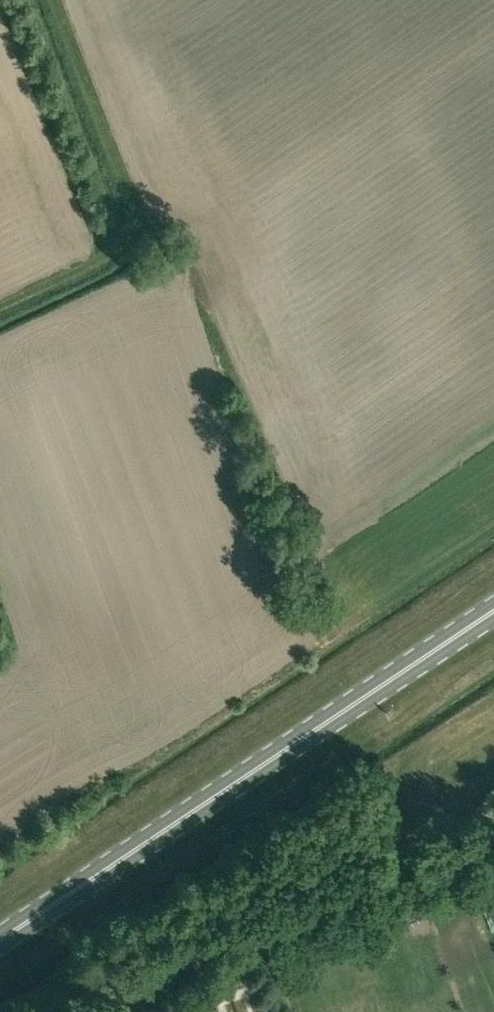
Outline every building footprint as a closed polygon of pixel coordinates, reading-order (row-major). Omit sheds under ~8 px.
[(484,875),(487,884),(493,881),(493,874),(493,872),(484,875)]
